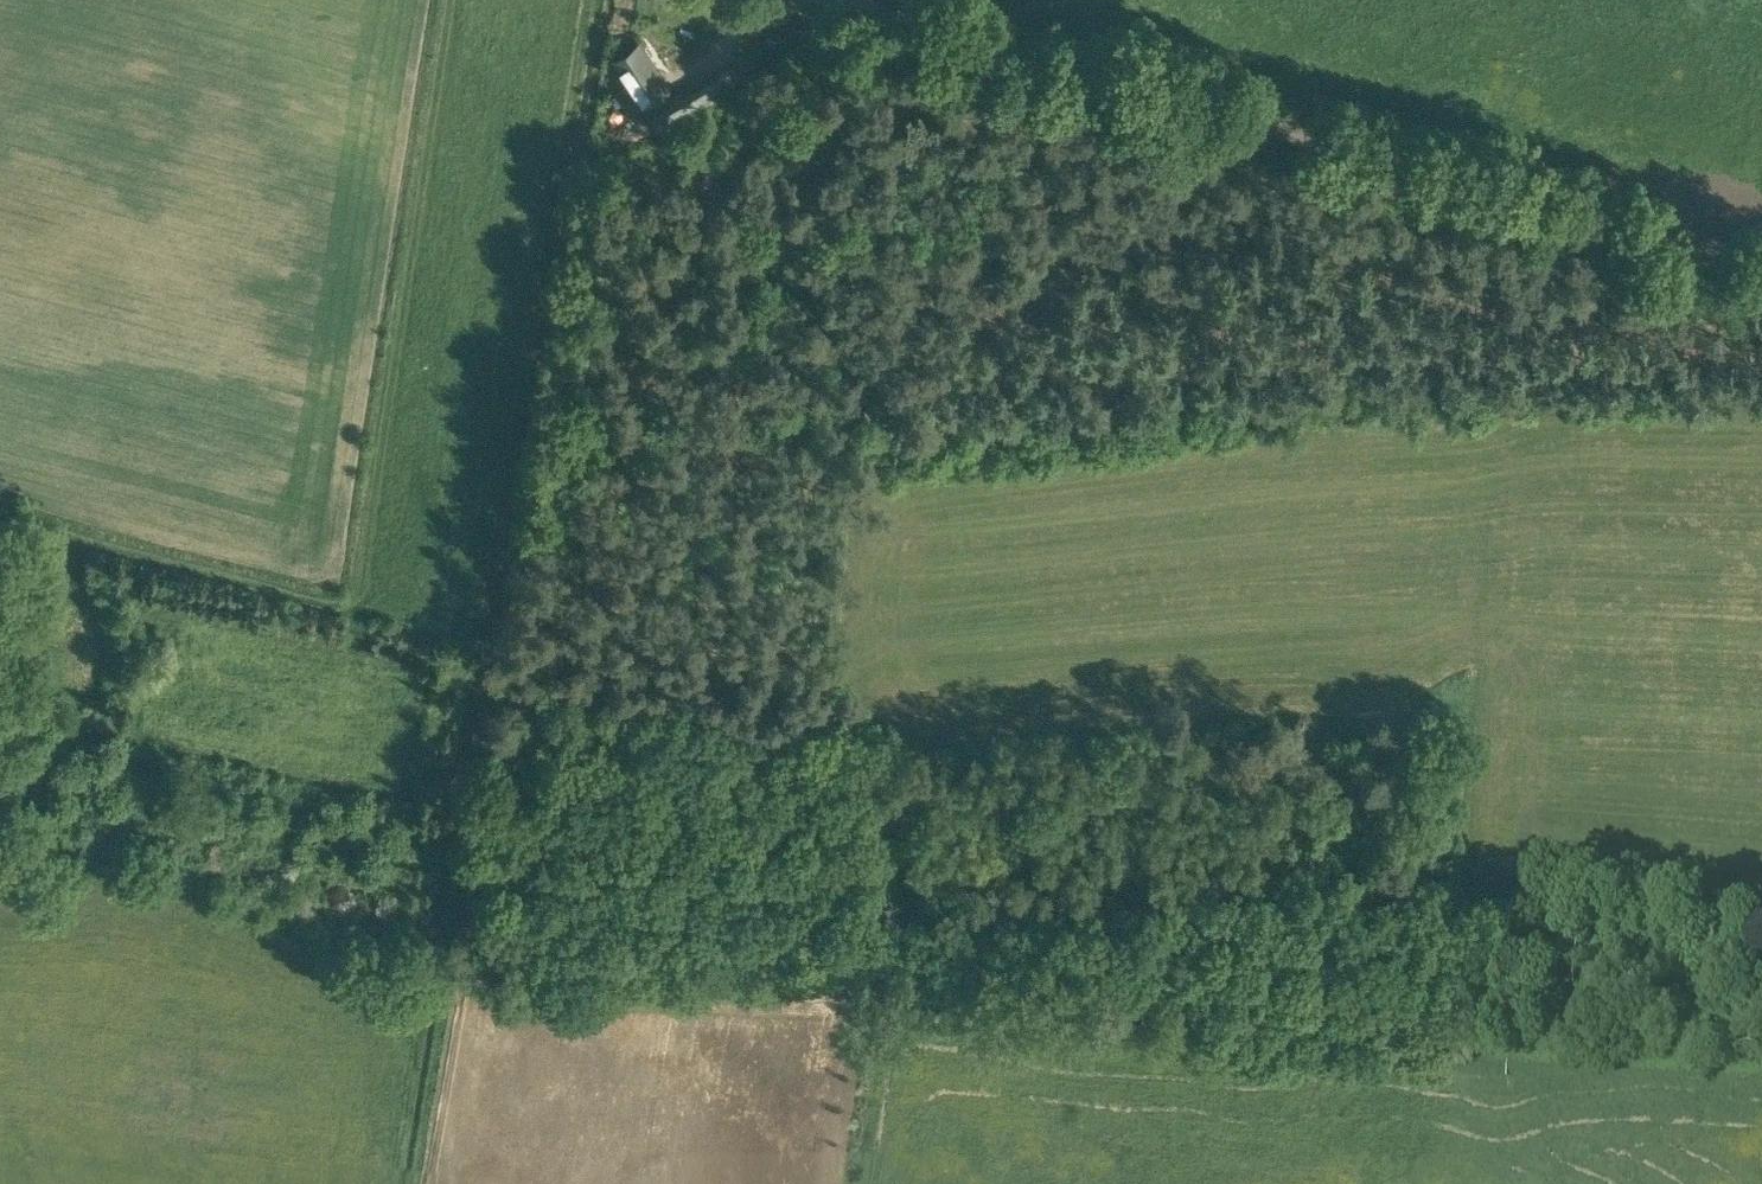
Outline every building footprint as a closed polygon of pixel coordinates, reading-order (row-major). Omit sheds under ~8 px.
[(615,54),(645,101),(670,85),(640,38),(615,54)] [(663,101),(648,109),(660,131),(696,111),(687,93),(684,89),(672,96),(663,101)]
